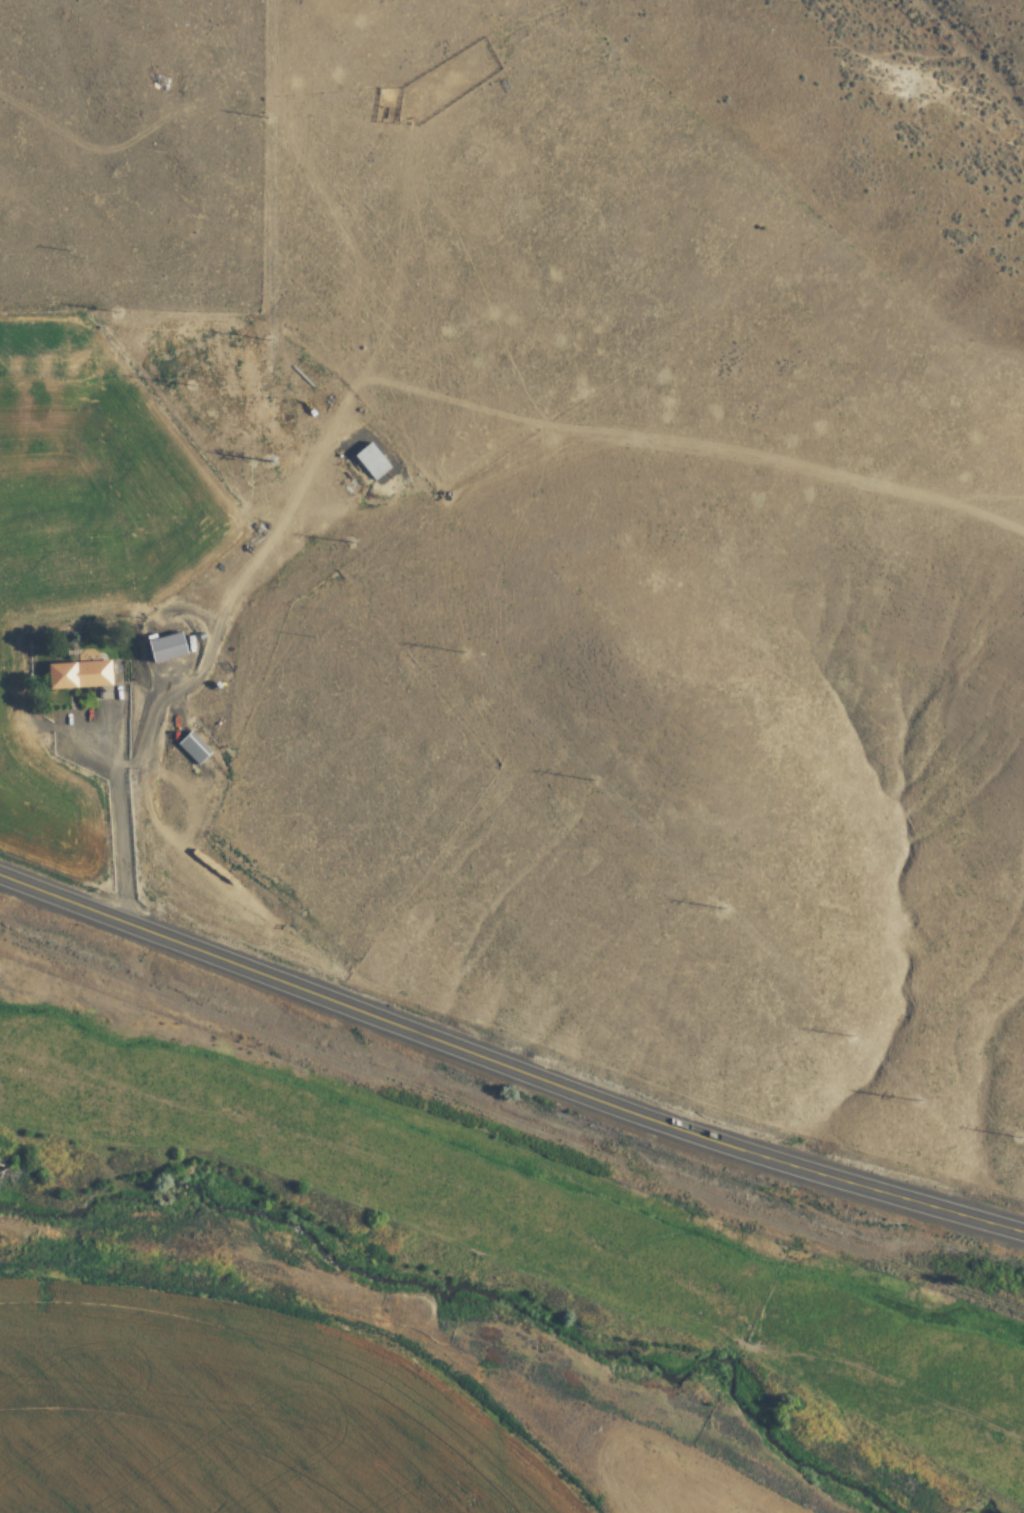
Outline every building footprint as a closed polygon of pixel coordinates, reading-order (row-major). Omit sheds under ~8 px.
[(154,663),(186,653),(180,632),(148,642),(154,663)] [(108,661),(50,664),(52,689),(110,687),(108,661)]
